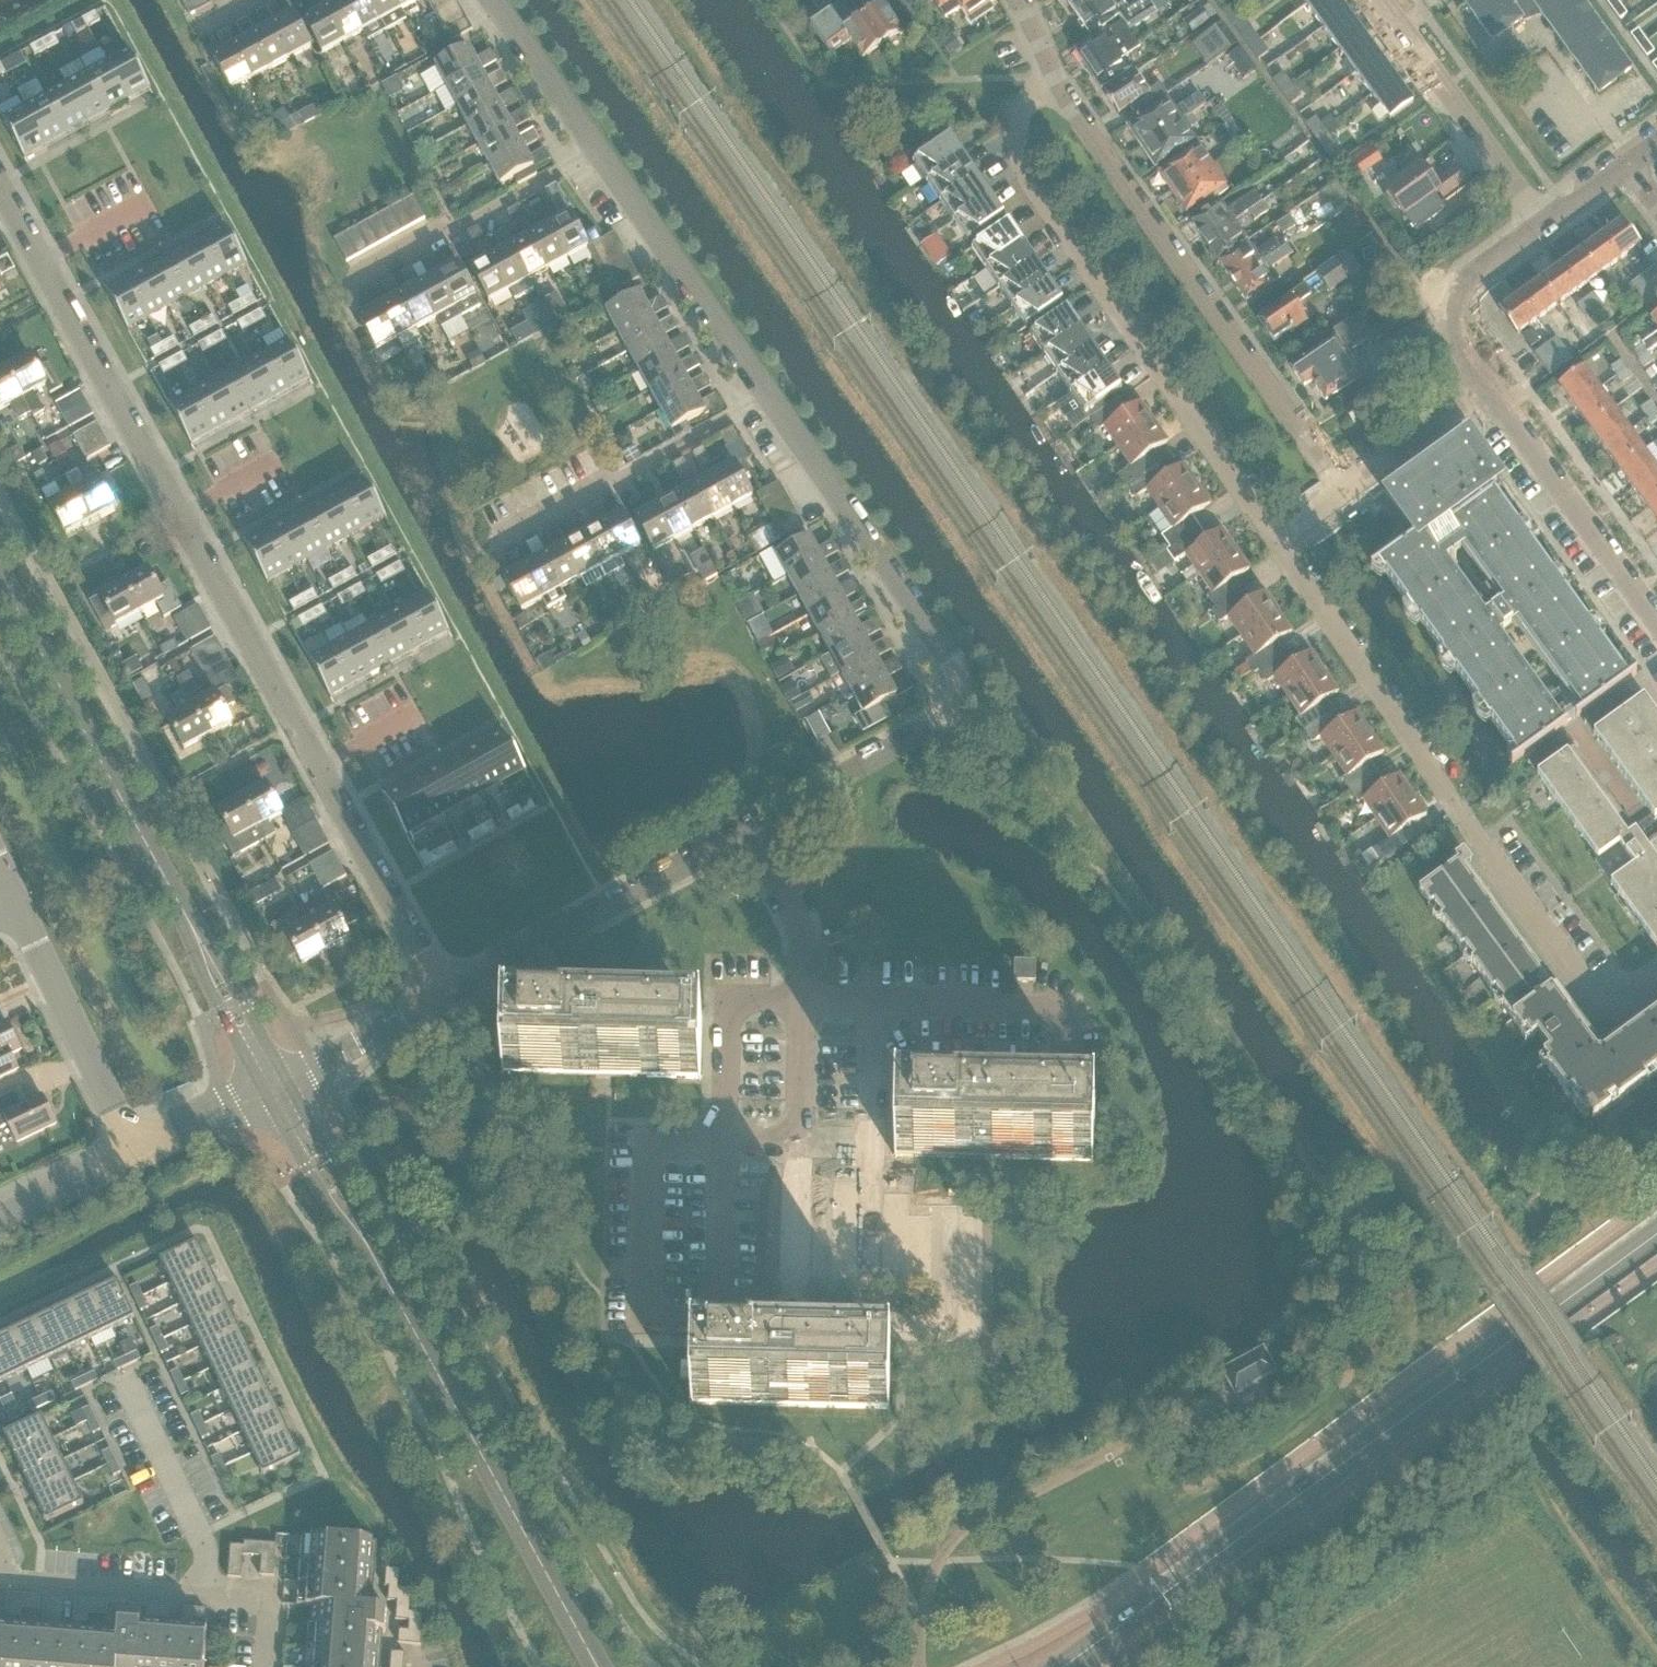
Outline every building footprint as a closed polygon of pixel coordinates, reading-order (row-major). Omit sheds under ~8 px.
[(183,4),(189,15),(212,3),(211,0),(191,0),(183,4)] [(275,23),(273,24),(291,57),(311,46),(294,14),(296,13),(288,0),(280,0),(276,3),(284,18),(275,23)] [(323,0),(309,0),(316,13),(304,20),(322,53),(343,42),(324,8),(327,7),(323,0)] [(327,7),(324,8),(343,42),(362,31),(345,0),(335,0),(336,2),(327,7)] [(362,31),(368,41),(387,30),(382,20),(371,0),(345,0),(362,31)] [(382,20),(387,30),(407,19),(401,9),(396,0),(371,0),(382,20)] [(401,9),(418,0),(396,0),(401,9)] [(432,8),(437,19),(461,6),(457,0),(445,0),(432,8)] [(850,40),(842,29),(843,28),(839,22),(831,10),(823,0),(810,0),(822,17),(810,25),(830,53),(850,40)] [(968,18),(971,24),(994,9),(990,3),(994,0),(935,0),(945,16),(959,6),(968,18)] [(1077,15),(1099,0),(1067,0),(1077,15)] [(1077,15),(1090,34),(1119,14),(1130,30),(1158,12),(1150,0),(1139,0),(1128,8),(1123,0),(1099,0),(1077,15)] [(1346,12),(1337,0),(1316,0),(1309,5),(1325,27),(1346,12)] [(1583,0),(1468,0),(1465,2),(1492,40),(1538,8),(1599,93),(1624,75),(1632,68),(1583,0)] [(1619,3),(1617,0),(1605,0),(1612,9),(1619,3)] [(883,43),(902,30),(882,1),(863,15),(883,43)] [(1619,3),(1612,9),(1620,20),(1627,14),(1619,3)] [(437,19),(443,30),(467,17),(461,6),(437,19)] [(831,10),(839,22),(845,18),(837,6),(831,10)] [(253,35),(271,68),(291,57),(273,24),(275,23),(267,7),(256,13),(265,29),(256,34),(253,35)] [(1233,24),(1243,17),(1236,8),(1226,15),(1233,24)] [(1211,20),(1203,9),(1184,23),(1193,34),(1211,20)] [(84,19),(89,27),(101,21),(96,12),(84,19)] [(1342,50),(1362,35),(1346,12),(1325,27),(1342,50)] [(862,58),(883,43),(863,15),(843,28),(842,29),(850,40),(862,58)] [(467,17),(443,30),(450,41),(473,29),(467,17)] [(245,40),(236,44),(234,46),(252,79),(271,68),(253,35),(256,34),(247,18),(237,24),(245,40)] [(77,34),(89,27),(84,19),(72,25),(77,34)] [(1075,49),(1085,64),(1088,69),(1135,36),(1134,35),(1132,36),(1122,21),(1118,24),(1117,21),(1075,49)] [(1239,43),(1223,22),(1193,45),(1208,66),(1239,43)] [(1250,47),(1260,40),(1251,28),(1241,35),(1250,47)] [(213,57),(231,90),(252,79),(234,46),(236,44),(228,29),(217,35),(226,50),(213,57)] [(1631,35),(1639,46),(1646,41),(1638,29),(1631,35)] [(54,35),(43,41),(47,50),(59,43),(54,35)] [(953,35),(942,43),(953,58),(964,51),(953,35)] [(1358,72),(1378,57),(1362,35),(1342,50),(1358,72)] [(1088,69),(1101,88),(1130,69),(1123,58),(1141,46),(1135,36),(1088,69)] [(1250,47),(1259,59),(1269,52),(1260,40),(1250,47)] [(35,56),(47,50),(43,41),(31,48),(35,56)] [(1646,41),(1639,46),(1647,57),(1655,52),(1646,41)] [(1229,55),(1239,70),(1251,61),(1241,46),(1229,55)] [(435,65),(447,86),(480,67),(481,70),(496,62),(491,51),(475,59),(469,47),(435,65)] [(129,48),(107,60),(128,99),(150,87),(129,48)] [(1374,94),(1394,80),(1378,57),(1358,72),(1374,94)] [(1,64),(5,72),(17,66),(13,58),(1,64)] [(86,72),(108,111),(128,99),(107,60),(86,72)] [(486,79),(481,70),(480,67),(447,86),(457,105),(490,87),(492,90),(507,81),(501,70),(486,79)] [(66,83),(87,122),(108,111),(86,72),(66,83)] [(1105,93),(1118,113),(1129,106),(1135,115),(1167,93),(1160,83),(1148,91),(1135,72),(1105,93)] [(1281,91),(1292,84),(1283,72),(1273,79),(1281,91)] [(1374,94),(1390,117),(1411,102),(1394,80),(1374,94)] [(66,83),(45,95),(66,133),(87,122),(66,83)] [(1281,91),(1290,104),(1301,96),(1292,84),(1281,91)] [(457,105),(468,125),(501,106),(503,109),(518,101),(512,90),(497,98),(492,90),(490,87),(457,105)] [(1167,98),(1147,112),(1161,133),(1181,119),(1205,103),(1199,93),(1174,109),(1167,98)] [(24,106),(46,145),(66,133),(45,95),(24,106)] [(24,157),(46,145),(24,106),(3,118),(24,157)] [(468,125),(471,130),(479,144),(512,126),(513,129),(529,120),(523,109),(507,118),(503,109),(501,106),(468,125)] [(309,107),(297,114),(303,125),(315,118),(309,107)] [(1127,126),(1141,147),(1161,133),(1147,112),(1127,126)] [(1315,137),(1325,130),(1316,118),(1306,125),(1315,137)] [(1161,133),(1176,154),(1196,140),(1181,119),(1161,133)] [(518,137),(513,129),(512,126),(479,144),(490,164),(523,145),(524,148),(540,140),(534,129),(518,137)] [(932,127),(919,134),(926,145),(939,138),(932,127)] [(1315,137),(1324,149),(1334,142),(1325,130),(1315,137)] [(1176,154),(1161,133),(1141,147),(1155,168),(1176,154)] [(913,160),(927,182),(965,157),(951,137),(915,161),(914,160),(913,160)] [(1178,158),(1192,178),(1212,165),(1198,144),(1178,158)] [(490,164),(501,184),(514,177),(518,184),(537,173),(534,168),(550,159),(544,148),(529,157),(524,148),(523,145),(490,164)] [(1362,153),(1346,164),(1358,180),(1373,169),(1362,153)] [(1440,191),(1443,197),(1466,181),(1456,168),(1436,183),(1416,156),(1400,168),(1407,178),(1388,193),(1405,216),(1440,191)] [(978,176),(965,157),(927,182),(941,202),(978,176)] [(1172,192),(1192,178),(1178,158),(1158,171),(1172,192)] [(1226,185),(1212,165),(1192,178),(1206,198),(1226,185)] [(954,221),(991,196),(978,176),(941,202),(954,221)] [(1185,212),(1206,198),(1192,178),(1172,192),(1185,212)] [(1476,179),(1468,185),(1474,194),(1482,188),(1476,179)] [(588,247),(574,222),(571,215),(573,214),(564,197),(556,183),(545,189),(553,203),(561,218),(553,223),(550,225),(568,258),(588,247)] [(1227,209),(1221,201),(1192,222),(1205,241),(1234,220),(1248,211),(1263,201),(1255,190),(1227,209)] [(415,224),(426,218),(414,195),(402,201),(415,224)] [(1005,216),(991,196),(954,221),(969,243),(970,242),(969,241),(1005,216)] [(538,231),(533,234),(530,235),(548,269),(568,258),(550,225),(553,223),(544,208),(540,200),(529,206),(533,214),(542,229),(538,231)] [(402,201),(395,205),(391,207),(404,230),(415,224),(402,201)] [(1270,211),(1263,201),(1248,211),(1255,221),(1270,211)] [(404,230),(391,207),(380,213),(392,236),(404,230)] [(368,220),(381,243),(392,236),(380,213),(368,220)] [(510,246),(529,279),(548,269),(530,235),(533,234),(524,219),(514,225),(522,240),(513,245),(510,246)] [(357,226),(370,249),(381,243),(368,220),(357,226)] [(1234,220),(1205,241),(1218,260),(1247,239),(1234,220)] [(1602,236),(1619,260),(1640,245),(1623,220),(1602,236)] [(972,246),(971,246),(986,268),(1023,243),(1009,223),(973,247),(972,246)] [(226,225),(205,236),(227,275),(247,264),(226,225)] [(346,232),(358,255),(370,249),(357,226),(346,232)] [(489,301),(509,290),(491,257),(493,256),(478,227),(467,233),(483,262),(471,268),(489,301)] [(494,235),(502,251),(493,256),(491,257),(509,290),(514,300),(534,289),(529,279),(510,246),(513,245),(505,229),(494,235)] [(334,238),(347,261),(358,255),(346,232),(334,238)] [(615,232),(592,244),(598,256),(621,243),(615,232)] [(207,286),(227,275),(205,236),(186,247),(207,286)] [(1581,250),(1599,275),(1619,260),(1602,236),(1581,250)] [(1247,244),(1220,263),(1233,282),(1282,248),(1275,237),(1253,252),(1247,244)] [(621,243),(598,256),(604,267),(627,254),(621,243)] [(1036,263),(1023,243),(986,268),(999,288),(1036,263)] [(1233,282),(1246,301),(1273,282),(1267,273),(1295,253),(1288,244),(1282,248),(1233,282)] [(207,286),(186,247),(166,258),(188,297),(207,286)] [(481,305),(476,296),(457,263),(459,262),(451,247),(440,253),(448,268),(440,272),(437,274),(461,317),(481,305)] [(1561,265),(1579,289),(1599,275),(1581,250),(1561,265)] [(1360,270),(1347,251),(1318,271),(1330,290),(1360,270)] [(627,254),(604,267),(610,278),(633,265),(627,254)] [(421,263),(421,264),(412,268),(420,283),(418,285),(436,318),(441,327),(461,317),(437,274),(440,272),(432,257),(421,263)] [(188,297),(166,258),(147,269),(168,307),(188,297)] [(1012,307),(1026,298),(1049,282),(1036,263),(999,288),(1012,307)] [(610,278),(617,289),(640,277),(633,265),(610,278)] [(1541,280),(1559,304),(1579,289),(1561,265),(1541,280)] [(410,289),(401,294),(398,295),(416,329),(436,318),(418,285),(420,283),(412,268),(401,274),(410,289)] [(127,279),(149,318),(168,307),(147,269),(127,279)] [(1653,269),(1631,285),(1638,294),(1656,281),(1656,275),(1653,269)] [(128,330),(149,318),(127,279),(107,291),(128,330)] [(382,284),(390,300),(381,305),(379,306),(397,339),(402,349),(422,338),(416,329),(398,295),(401,294),(392,279),(382,284)] [(1521,294),(1538,319),(1559,304),(1541,280),(1521,294)] [(1638,294),(1646,305),(1656,297),(1656,281),(1638,294)] [(1049,282),(1026,298),(1012,307),(1027,329),(1028,328),(1027,327),(1063,302),(1049,282)] [(1266,329),(1266,330),(1274,342),(1306,319),(1295,305),(1310,294),(1303,284),(1279,301),(1280,303),(1259,318),(1266,329)] [(635,285),(619,294),(624,301),(640,293),(635,285)] [(362,295),(370,311),(358,317),(370,338),(377,350),(397,339),(379,306),(381,305),(373,289),(362,295)] [(646,305),(640,293),(624,301),(606,311),(618,331),(651,313),(652,316),(668,307),(662,297),(646,305)] [(241,301),(246,309),(257,303),(253,294),(241,301)] [(557,294),(541,302),(545,308),(554,325),(569,316),(557,294)] [(1500,310),(1517,334),(1538,319),(1521,294),(1500,310)] [(1595,312),(1602,306),(1593,294),(1586,299),(1595,312)] [(1595,312),(1586,299),(1577,305),(1586,318),(1595,312)] [(234,316),(246,309),(241,301),(229,307),(234,316)] [(1044,354),(1081,329),(1068,309),(1032,333),(1031,332),(1029,333),(1044,354)] [(250,317),(254,325),(266,319),(262,310),(250,317)] [(618,331),(628,351),(662,333),(663,335),(678,327),(672,316),(657,324),(652,316),(651,313),(618,331)] [(213,316),(202,322),(206,331),(218,324),(213,316)] [(254,325),(250,317),(238,323),(242,332),(254,325)] [(1368,339),(1353,317),(1331,333),(1335,338),(1292,368),(1304,385),(1311,380),(1326,401),(1362,377),(1346,354),(1368,339)] [(194,337),(206,331),(202,322),(190,329),(194,337)] [(1057,374),(1095,349),(1081,329),(1044,354),(1057,374)] [(210,338),(215,347),(227,340),(222,332),(210,338)] [(668,344),(663,335),(662,333),(628,351),(639,370),(672,352),(674,355),(689,346),(683,336),(668,344)] [(1656,346),(1656,333),(1641,344),(1642,346),(1647,353),(1653,349),(1656,346)] [(163,344),(167,352),(179,346),(175,337),(163,344)] [(203,353),(215,347),(210,338),(199,345),(203,353)] [(370,338),(360,343),(367,356),(377,350),(370,338)] [(268,351),(290,389),(310,378),(289,339),(268,351)] [(1536,353),(1544,364),(1564,349),(1556,339),(1536,353)] [(167,352),(163,344),(151,350),(156,359),(167,352)] [(1631,353),(1636,361),(1647,353),(1642,346),(1631,353)] [(1071,393),(1108,368),(1095,349),(1057,374),(1071,393)] [(1564,349),(1544,364),(1551,374),(1571,359),(1564,349)] [(479,350),(467,356),(474,369),(486,363),(479,350)] [(268,351),(249,361),(270,400),(290,389),(268,351)] [(679,364),(674,355),(672,352),(639,370),(650,390),(683,372),(685,374),(700,366),(694,355),(679,364)] [(171,360),(176,368),(188,362),(183,353),(171,360)] [(1642,370),(1653,362),(1647,353),(1636,361),(1642,370)] [(63,387),(50,363),(38,369),(30,355),(6,368),(22,398),(27,407),(31,414),(33,417),(45,411),(34,392),(45,386),(50,394),(63,387)] [(176,368),(171,360),(159,366),(164,375),(176,368)] [(251,411),(270,400),(249,361),(229,372),(251,411)] [(1621,361),(1610,369),(1615,377),(1626,369),(1621,361)] [(22,398),(6,368),(0,371),(0,410),(11,404),(22,398)] [(1108,368),(1071,393),(1086,415),(1087,414),(1086,413),(1122,388),(1108,368)] [(1599,389),(1583,368),(1559,385),(1574,406),(1599,389)] [(1621,386),(1632,378),(1626,369),(1615,377),(1621,386)] [(229,372),(210,383),(231,422),(251,411),(229,372)] [(689,383),(685,374),(683,372),(650,390),(661,410),(694,391),(695,394),(711,386),(705,375),(689,383)] [(212,432),(231,422),(210,383),(190,394),(212,432)] [(1599,389),(1574,406),(1589,427),(1613,409),(1599,389)] [(80,390),(56,404),(63,416),(87,403),(80,390)] [(661,410),(672,430),(704,412),(705,414),(721,405),(715,394),(700,403),(695,394),(694,391),(661,410)] [(191,444),(212,432),(190,394),(170,405),(191,444)] [(22,398),(11,404),(20,420),(31,414),(27,407),(22,398)] [(1345,411),(1354,424),(1370,413),(1361,400),(1345,411)] [(1091,418),(1100,430),(1105,427),(1118,446),(1155,421),(1141,401),(1122,414),(1114,403),(1091,418)] [(1650,402),(1639,410),(1644,418),(1656,410),(1650,402)] [(63,416),(69,428),(93,415),(87,403),(63,416)] [(1589,427),(1597,437),(1604,447),(1628,430),(1613,409),(1589,427)] [(1650,426),(1656,421),(1656,411),(1656,410),(1644,418),(1650,426)] [(1168,441),(1155,421),(1118,446),(1130,465),(1126,468),(1134,480),(1134,481),(1157,465),(1149,454),(1168,441)] [(98,422),(74,435),(80,448),(104,434),(98,422)] [(1628,430),(1604,447),(1618,467),(1643,450),(1628,430)] [(104,434),(80,448),(87,460),(111,447),(104,434)] [(1380,552),(1374,557),(1378,562),(1377,563),(1372,566),(1371,567),(1372,569),(1379,564),(1518,757),(1511,762),(1512,764),(1519,759),(1637,674),(1636,673),(1629,678),(1489,484),(1498,478),(1471,440),(1466,434),(1385,493),(1389,499),(1404,519),(1400,527),(1396,534),(1391,540),(1386,546),(1380,552)] [(738,463),(728,446),(717,452),(726,468),(717,472),(714,474),(732,507),(753,496),(743,478),(750,474),(743,461),(738,463)] [(706,478),(697,483),(695,485),(713,518),(732,507),(714,474),(717,472),(703,447),(692,453),(706,478)] [(1618,467),(1633,488),(1656,471),(1656,470),(1643,450),(1618,467)] [(686,489),(678,494),(675,495),(693,529),(713,518),(695,485),(697,483),(683,458),(673,463),(686,489)] [(1164,476),(1157,465),(1134,481),(1134,480),(1127,485),(1135,498),(1147,489),(1160,509),(1197,484),(1183,463),(1164,476)] [(675,495),(678,494),(664,469),(653,475),(667,500),(658,505),(655,506),(674,539),(693,529),(675,495)] [(78,470),(66,477),(90,521),(114,508),(108,497),(118,492),(108,473),(98,479),(98,478),(86,485),(78,470)] [(1640,497),(1648,508),(1656,501),(1656,471),(1633,488),(1640,497)] [(50,504),(66,534),(90,521),(66,477),(56,482),(64,497),(50,504)] [(365,478),(344,489),(366,528),(386,516),(365,478)] [(779,481),(756,494),(763,505),(786,493),(779,481)] [(1162,536),(1170,548),(1192,533),(1184,522),(1211,504),(1197,484),(1160,509),(1149,517),(1162,536)] [(325,500),(346,539),(366,528),(344,489),(325,500)] [(639,495),(647,511),(635,517),(653,550),(674,539),(655,506),(658,505),(650,489),(639,495)] [(786,493),(763,505),(769,516),(792,504),(786,493)] [(620,556),(640,545),(623,513),(625,512),(616,495),(605,501),(614,516),(605,521),(597,506),(596,506),(605,521),(602,523),(620,556)] [(305,511),(327,549),(346,539),(325,500),(305,511)] [(1648,508),(1656,521),(1656,501),(1648,508)] [(769,516),(772,522),(775,527),(798,515),(792,504),(769,516)] [(585,532),(582,534),(601,567),(606,576),(626,566),(620,556),(602,523),(605,521),(596,506),(586,512),(594,527),(585,532)] [(305,511),(286,521),(307,560),(327,549),(305,511)] [(798,515),(775,527),(781,539),(804,526),(798,515)] [(575,538),(565,543),(563,544),(581,578),(586,587),(606,576),(601,567),(582,534),(585,532),(577,517),(566,523),(575,538)] [(307,560),(286,521),(266,532),(288,571),(307,560)] [(555,549),(546,553),(543,555),(561,588),(581,578),(563,544),(565,543),(557,528),(547,533),(555,549)] [(1186,554),(1200,573),(1236,549),(1222,528),(1199,544),(1192,533),(1170,548),(1166,550),(1175,562),(1186,554)] [(246,544),(267,582),(288,571),(266,532),(246,544)] [(816,548),(810,537),(777,555),(788,575),(821,557),(822,559),(838,551),(832,540),(816,548)] [(546,553),(538,538),(527,544),(535,559),(526,564),(523,566),(542,599),(547,609),(567,598),(561,588),(543,555),(546,553)] [(392,547),(380,553),(384,562),(396,556),(392,547)] [(518,549),(507,555),(516,570),(503,577),(522,610),(542,599),(523,566),(526,564),(518,549)] [(1250,569),(1236,549),(1200,573),(1213,592),(1208,596),(1216,608),(1238,593),(1230,582),(1250,569)] [(373,568),(384,562),(380,553),(368,560),(373,568)] [(833,579),(848,570),(843,560),(827,568),(822,559),(821,557),(788,575),(798,594),(832,576),(833,579)] [(406,572),(401,563),(389,570),(393,578),(406,572)] [(353,568),(341,575),(345,583),(357,577),(353,568)] [(163,618),(167,616),(182,608),(168,583),(157,589),(147,570),(124,582),(141,613),(156,605),(163,618)] [(393,578),(389,570),(377,576),(382,585),(393,578)] [(723,577),(720,578),(725,588),(735,582),(730,573),(723,577)] [(333,590),(345,583),(341,575),(329,581),(333,590)] [(691,575),(681,580),(688,592),(698,587),(691,575)] [(838,588),(833,579),(832,576),(798,594),(809,614),(842,596),(844,598),(859,590),(853,579),(838,588)] [(116,627),(141,613),(124,582),(90,601),(101,621),(110,616),(116,627)] [(350,591),(354,600),(366,593),(362,585),(350,591)] [(313,590),(301,596),(306,605),(318,599),(313,590)] [(342,606),(354,600),(350,591),(338,598),(342,606)] [(1229,616),(1243,636),(1278,612),(1264,591),(1245,604),(1238,593),(1216,608),(1213,610),(1221,622),(1229,616)] [(428,592),(407,603),(429,642),(449,631),(428,592)] [(306,605),(301,596),(290,603),(294,611),(306,605)] [(849,607),(844,598),(842,596),(809,614),(820,633),(853,615),(855,618),(870,609),(864,599),(849,607)] [(429,642),(407,603),(388,614),(409,653),(429,642)] [(198,605),(174,618),(180,630),(205,617),(198,605)] [(327,615),(323,606),(310,613),(315,621),(327,615)] [(624,609),(611,616),(618,629),(631,622),(624,609)] [(1292,632),(1278,612),(1243,636),(1256,655),(1247,660),(1249,662),(1254,670),(1256,673),(1260,670),(1280,656),(1273,645),(1292,632)] [(315,621),(310,613),(299,619),(303,628),(315,621)] [(388,614),(368,625),(390,664),(409,653),(388,614)] [(859,627),(855,618),(853,615),(820,633),(831,653),(864,635),(865,637),(881,629),(875,618),(859,627)] [(180,630),(187,642),(211,629),(205,617),(180,630)] [(370,674),(390,664),(368,625),(349,636),(370,674)] [(585,632),(578,636),(584,647),(591,643),(585,632)] [(870,646),(865,637),(864,635),(831,653),(841,673),(875,654),(876,657),(891,649),(885,638),(870,646)] [(370,674),(349,636),(329,647),(351,685),(370,674)] [(215,637),(191,650),(198,662),(222,649),(215,637)] [(351,685),(329,647),(309,658),(330,697),(351,685)] [(222,649),(198,662),(205,675),(229,661),(222,649)] [(1260,670),(1268,682),(1276,676),(1289,696),(1324,672),(1311,651),(1288,667),(1280,656),(1260,670)] [(881,666),(876,657),(875,654),(841,673),(852,692),(885,674),(887,677),(902,668),(896,657),(881,666)] [(794,670),(786,657),(770,666),(778,679),(794,670)] [(1249,662),(1235,671),(1241,680),(1254,670),(1249,662)] [(208,736),(232,723),(225,710),(235,705),(226,688),(205,699),(190,672),(177,678),(184,690),(183,690),(208,736)] [(1319,705),(1338,692),(1324,672),(1289,696),(1302,715),(1297,718),(1305,730),(1327,716),(1319,705)] [(891,717),(883,702),(896,695),(897,697),(913,689),(907,677),(892,685),(887,677),(885,674),(852,692),(863,712),(855,717),(864,732),(891,717)] [(801,696),(793,681),(780,688),(788,703),(801,696)] [(168,720),(180,741),(184,749),(208,736),(183,690),(172,696),(180,713),(168,720)] [(1644,698),(1637,703),(1628,690),(1583,723),(1651,816),(1656,811),(1656,717),(1644,698)] [(1334,727),(1327,716),(1305,730),(1313,742),(1321,737),(1334,756),(1371,732),(1357,712),(1334,727)] [(527,771),(503,729),(502,729),(503,731),(483,742),(505,781),(525,770),(526,772),(527,771)] [(1347,775),(1342,779),(1351,791),(1373,776),(1366,765),(1384,752),(1371,732),(1334,756),(1347,775)] [(1528,762),(1598,858),(1595,861),(1611,884),(1656,949),(1656,862),(1631,825),(1623,831),(1558,741),(1528,762)] [(464,753),(485,792),(505,781),(483,742),(464,753)] [(464,753),(444,764),(466,802),(485,792),(464,753)] [(425,774),(446,813),(466,802),(444,764),(425,774)] [(446,813),(425,774),(405,785),(427,824),(446,813)] [(1359,803),(1361,801),(1363,800),(1376,819),(1413,794),(1399,774),(1381,787),(1373,776),(1351,791),(1359,803)] [(276,833),(269,821),(282,813),(266,784),(242,797),(265,840),(276,833)] [(385,797),(406,835),(427,824),(405,785),(385,797)] [(1413,794),(1376,819),(1388,837),(1390,839),(1427,815),(1413,794)] [(235,857),(265,840),(242,797),(218,810),(224,821),(217,825),(235,857)] [(531,800),(519,806),(524,815),(535,808),(531,800)] [(524,815),(519,806),(507,813),(512,821),(524,815)] [(316,820),(292,833),(298,846),(323,832),(316,820)] [(492,821),(480,828),(485,836),(496,830),(492,821)] [(473,843),(485,836),(480,828),(468,834),(473,843)] [(323,832),(298,846),(305,858),(330,844),(323,832)] [(1390,839),(1388,837),(1371,849),(1378,859),(1395,848),(1390,839)] [(452,843),(441,849),(445,858),(457,851),(452,843)] [(434,864),(445,858),(441,849),(429,856),(434,864)] [(334,852),(310,865),(316,877),(340,864),(334,852)] [(1495,912),(1463,869),(1472,864),(1463,852),(1455,858),(1458,862),(1419,891),(1430,906),(1432,905),(1442,918),(1440,919),(1461,949),(1464,947),(1473,960),(1471,962),(1492,991),(1494,989),(1504,1002),(1502,1004),(1523,1033),(1525,1032),(1531,1039),(1536,1035),(1549,1052),(1543,1056),(1548,1063),(1546,1065),(1567,1094),(1571,1090),(1576,1097),(1572,1100),(1585,1119),(1586,1118),(1586,1117),(1589,1115),(1591,1118),(1591,1119),(1592,1120),(1610,1106),(1607,1102),(1614,1097),(1617,1101),(1645,1081),(1644,1078),(1656,1069),(1656,1012),(1598,1055),(1495,912)] [(316,877),(323,889),(347,876),(340,864),(316,877)] [(305,912),(306,914),(326,950),(350,937),(345,928),(360,920),(344,890),(305,912)] [(276,939),(287,959),(297,954),(302,963),(326,950),(306,914),(305,912),(302,907),(292,912),(292,913),(271,924),(278,937),(276,939)] [(1014,961),(1014,982),(1035,982),(1035,961),(1014,961)] [(700,1079),(701,1022),(504,1017),(503,1074),(700,1079)] [(18,1069),(11,1055),(21,1050),(7,1022),(0,1025),(0,1078),(18,1069)] [(43,1096),(21,1106),(14,1092),(0,1099),(0,1129),(9,1124),(18,1143),(56,1124),(43,1096)] [(1094,1103),(897,1100),(895,1157),(1093,1161),(1094,1103)] [(171,1283),(209,1265),(198,1243),(160,1261),(171,1283)] [(181,1304),(219,1286),(209,1265),(171,1283),(181,1304)] [(95,1292),(113,1329),(135,1319),(117,1281),(95,1292)] [(136,1300),(144,1296),(138,1285),(130,1288),(136,1300)] [(192,1325),(229,1307),(219,1286),(181,1304),(192,1325)] [(73,1302),(91,1340),(113,1329),(95,1292),(73,1302)] [(144,1296),(136,1300),(141,1311),(149,1308),(144,1296)] [(91,1340),(73,1302),(52,1312),(70,1350),(91,1340)] [(202,1347),(239,1329),(229,1307),(192,1325),(202,1347)] [(49,1360),(70,1350),(52,1312),(31,1323),(49,1360)] [(10,1333),(28,1370),(49,1360),(31,1323),(10,1333)] [(151,1331),(156,1342),(164,1339),(158,1327),(151,1331)] [(212,1368),(249,1350),(239,1329),(202,1347),(212,1368)] [(10,1333),(0,1337),(0,1368),(6,1380),(28,1370),(10,1333)] [(164,1339),(156,1342),(162,1354),(170,1350),(164,1339)] [(693,1348),(691,1405),(889,1410),(890,1353),(693,1348)] [(1235,1394),(1277,1371),(1264,1348),(1222,1371),(1232,1389),(1235,1394)] [(260,1371),(249,1350),(212,1368),(222,1389),(260,1371)] [(137,1352),(126,1357),(130,1365),(141,1360),(137,1352)] [(118,1371),(130,1365),(126,1357),(114,1363),(118,1371)] [(171,1373),(176,1385),(184,1381),(179,1370),(171,1373)] [(260,1371),(222,1389),(232,1411),(270,1393),(260,1371)] [(95,1372),(83,1378),(87,1386),(99,1380),(95,1372)] [(75,1391),(87,1386),(83,1378),(72,1383),(75,1391)] [(190,1393),(184,1381),(176,1385),(182,1397),(190,1393)] [(41,1398),(44,1406),(56,1400),(52,1392),(41,1398)] [(270,1393),(232,1411),(243,1432),(280,1414),(270,1393)] [(44,1406),(41,1398),(29,1404),(33,1412),(44,1406)] [(82,1411),(88,1422),(96,1418),(90,1407),(82,1411)] [(8,1414),(11,1422),(23,1416),(19,1408),(8,1414)] [(197,1428),(205,1424),(199,1412),(191,1416),(197,1428)] [(243,1432),(253,1453),(290,1435),(280,1414),(243,1432)] [(15,1457),(53,1439),(42,1417),(5,1435),(15,1457)] [(96,1418),(88,1422),(93,1434),(101,1430),(96,1418)] [(205,1424),(197,1428),(202,1439),(210,1435),(205,1424)] [(290,1435),(253,1453),(263,1476),(301,1458),(290,1435)] [(53,1439),(15,1457),(26,1478),(63,1460),(53,1439)] [(108,1465),(116,1461),(110,1450),(103,1453),(108,1465)] [(217,1470),(225,1466),(220,1455),(212,1459),(217,1470)] [(26,1478),(36,1500),(73,1482),(63,1460),(26,1478)] [(116,1461),(108,1465),(114,1476),(121,1473),(116,1461)] [(225,1466),(217,1470),(223,1482),(231,1478),(225,1466)] [(84,1504),(73,1482),(36,1500),(46,1522),(84,1504)] [(297,1605),(313,1606),(312,1623),(309,1623),(307,1648),(306,1666),(375,1666),(375,1665),(376,1653),(378,1631),(386,1632),(387,1610),(366,1608),(368,1586),(370,1564),(372,1541),(303,1536),(301,1559),(299,1581),(297,1605)] [(254,1542),(244,1541),(244,1545),(243,1555),(252,1556),(254,1542)] [(263,1542),(254,1542),(252,1556),(262,1556),(262,1552),(263,1542)] [(276,1553),(277,1544),(263,1542),(262,1552),(266,1552),(276,1553)] [(230,1554),(239,1555),(243,1555),(244,1545),(230,1544),(230,1554)] [(265,1566),(275,1566),(276,1553),(266,1552),(265,1566)] [(230,1554),(229,1567),(238,1568),(239,1555),(230,1554)] [(274,1576),(275,1566),(265,1566),(261,1565),(260,1575),(274,1576)] [(238,1568),(229,1567),(228,1577),(242,1578),(243,1568),(238,1568)] [(399,1579),(400,1569),(386,1568),(385,1577),(399,1579)] [(398,1588),(399,1579),(385,1577),(385,1587),(389,1588),(398,1588)] [(389,1588),(388,1601),(397,1602),(397,1597),(398,1597),(398,1588),(389,1588)] [(398,1597),(402,1598),(411,1598),(412,1589),(398,1588),(398,1597)] [(8,1593),(7,1607),(17,1608),(17,1603),(18,1594),(8,1593)] [(30,1605),(31,1595),(18,1594),(17,1603),(30,1605)] [(31,1595),(30,1605),(30,1609),(40,1610),(41,1596),(31,1595)] [(84,1609),(85,1599),(75,1598),(74,1612),(84,1613),(84,1609)] [(402,1598),(401,1611),(410,1611),(411,1598),(402,1598)] [(84,1609),(97,1610),(98,1600),(85,1599),(84,1609)] [(98,1600),(97,1610),(97,1614),(107,1615),(108,1601),(98,1600)] [(144,1616),(155,1617),(156,1605),(145,1604),(144,1616)] [(156,1605),(155,1617),(165,1618),(166,1606),(156,1605)] [(7,1607),(7,1616),(21,1618),(21,1608),(17,1608),(7,1607)] [(183,1619),(194,1620),(195,1608),(184,1607),(183,1619)] [(194,1620),(205,1621),(206,1609),(195,1608),(194,1620)] [(401,1611),(396,1610),(395,1620),(409,1621),(410,1611),(401,1611)] [(413,1621),(423,1622),(424,1612),(410,1611),(409,1621),(413,1621)] [(74,1612),(74,1622),(88,1623),(88,1613),(84,1613),(74,1612)] [(117,1635),(0,1626),(0,1666),(204,1666),(207,1629),(141,1624),(141,1616),(119,1614),(118,1635),(117,1635)] [(422,1635),(423,1622),(413,1621),(412,1635),(422,1635)] [(408,1634),(409,1630),(399,1629),(398,1643),(408,1644),(408,1634)] [(422,1635),(412,1635),(408,1634),(408,1644),(421,1645),(422,1635)] [(391,1661),(404,1662),(405,1652),(391,1651),(391,1661)]
